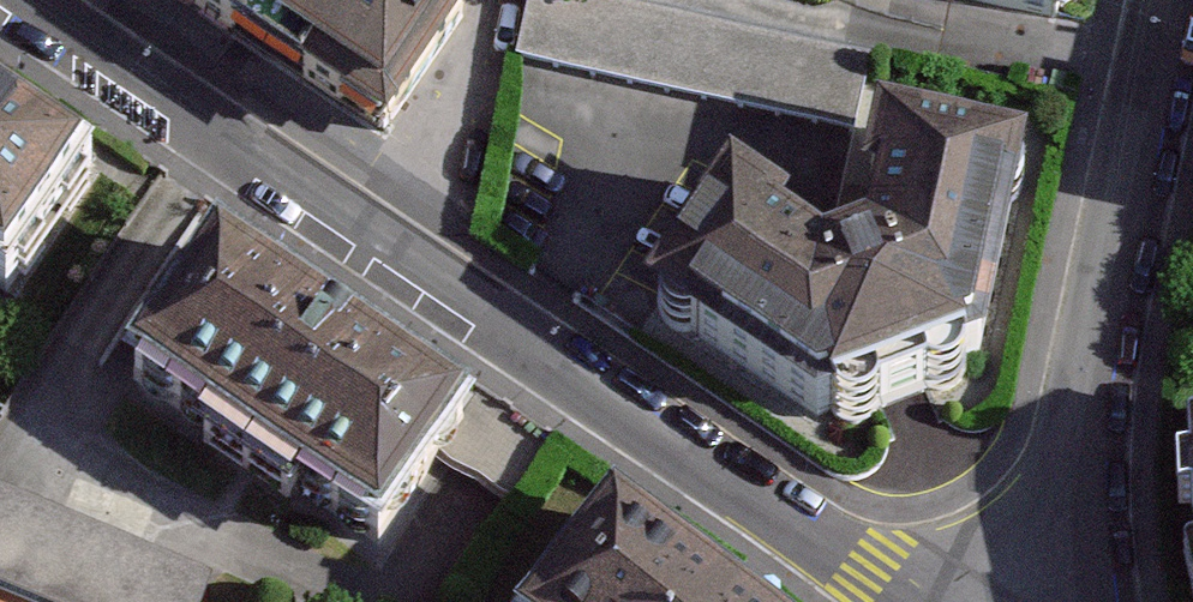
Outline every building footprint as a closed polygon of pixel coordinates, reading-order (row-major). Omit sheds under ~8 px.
[(383,130),(470,0),(188,0),(383,130)] [(854,131),(872,52),(634,0),(526,0),(514,56),(854,131)] [(1037,27),(1042,0),(909,0),(1037,27)] [(0,101),(0,272),(14,281),(93,165),(0,101)] [(1016,166),(888,137),(880,184),(887,186),(874,256),(821,277),(763,237),(769,229),(729,203),(657,312),(816,419),(900,388),(979,358),(1016,166)] [(462,415),(210,246),(126,369),(379,538),(462,415)] [(0,503),(0,595),(15,601),(214,601),(219,591),(0,503)] [(615,525),(557,601),(717,601),(615,525)]
